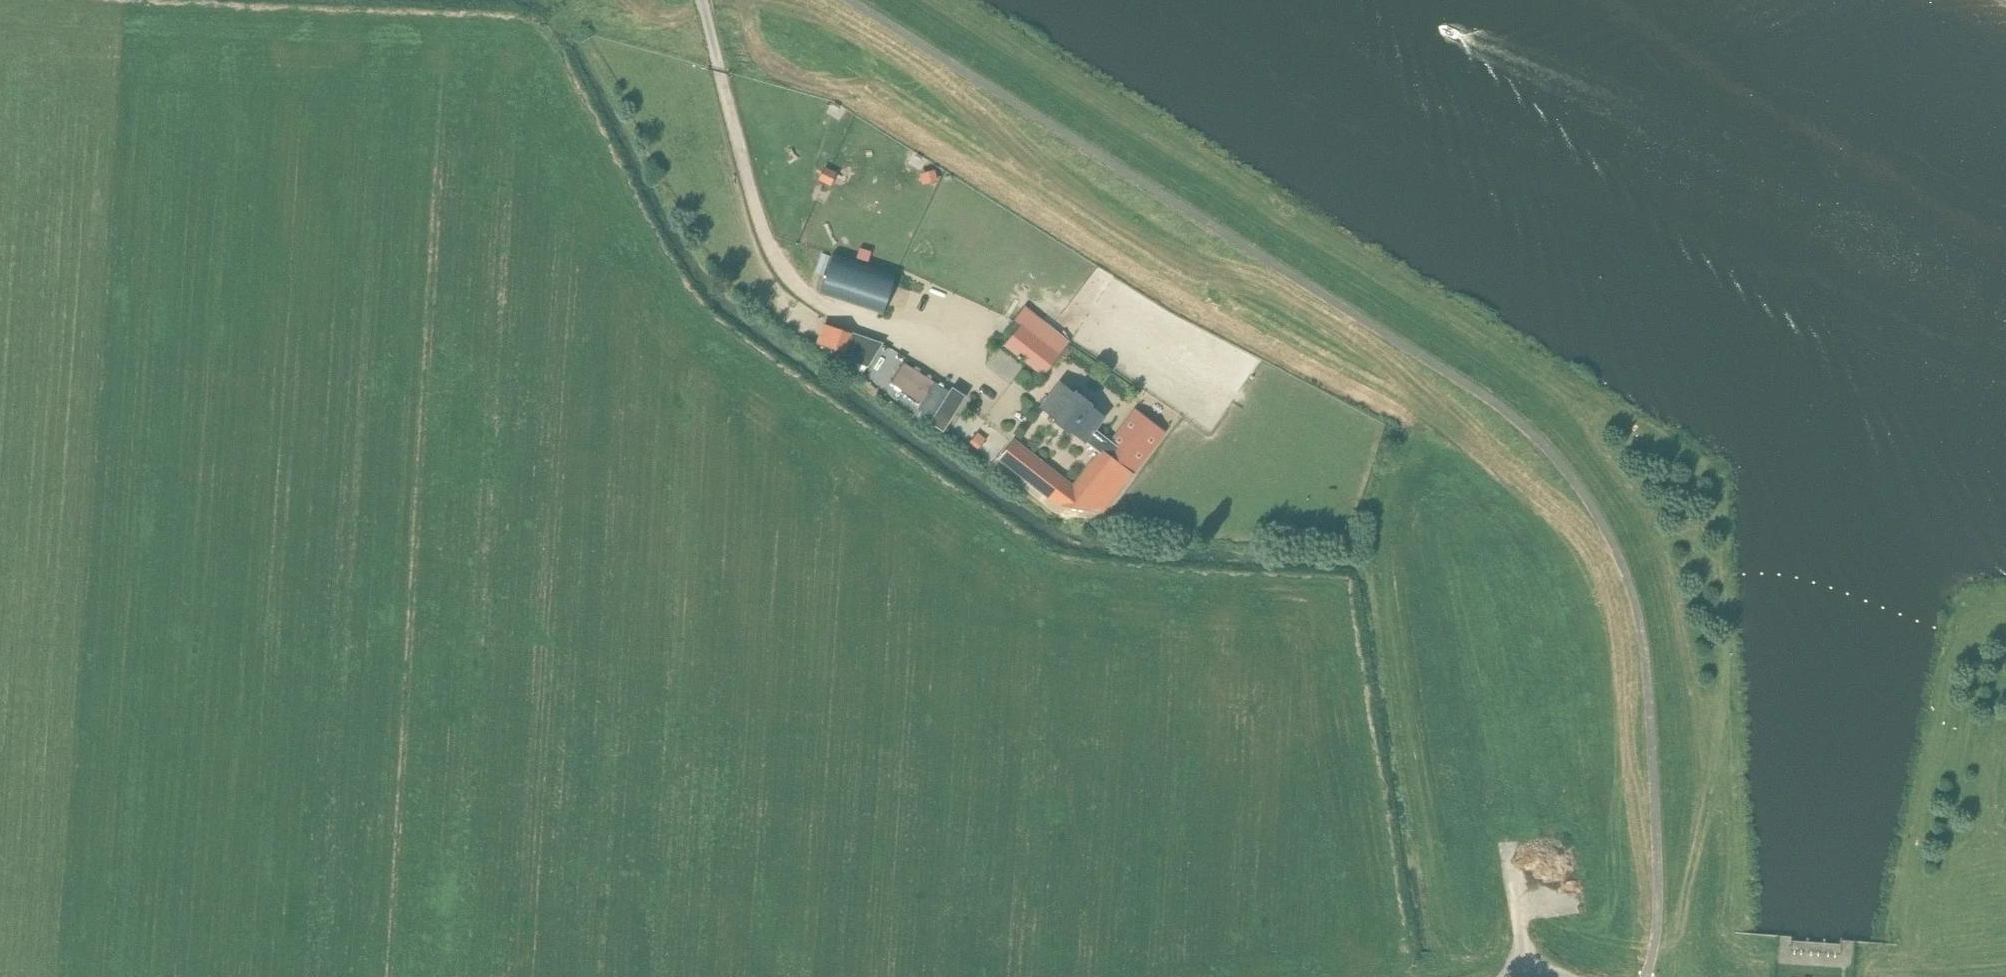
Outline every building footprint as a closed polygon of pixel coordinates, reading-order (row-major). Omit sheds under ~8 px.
[(821,294),(883,314),(896,274),(833,254),(821,294)] [(1006,346),(1044,376),(1066,348),(1029,318),(1006,346)] [(853,336),(845,359),(866,367),(880,345),(853,336)] [(905,361),(891,383),(925,404),(922,409),(935,417),(951,390),(939,383),(905,361)] [(1039,407),(1054,418),(1052,420),(1069,433),(1071,431),(1092,447),(1103,434),(1096,428),(1106,416),(1091,405),(1093,403),(1076,389),(1074,392),(1060,380),(1039,407)] [(951,391),(930,425),(941,433),(963,398),(951,391)] [(1064,513),(1083,527),(1093,513),(1099,517),(1106,507),(1165,430),(1136,407),(1110,440),(1105,437),(1087,461),(1092,465),(1069,495),(1074,499),(1064,513)]
